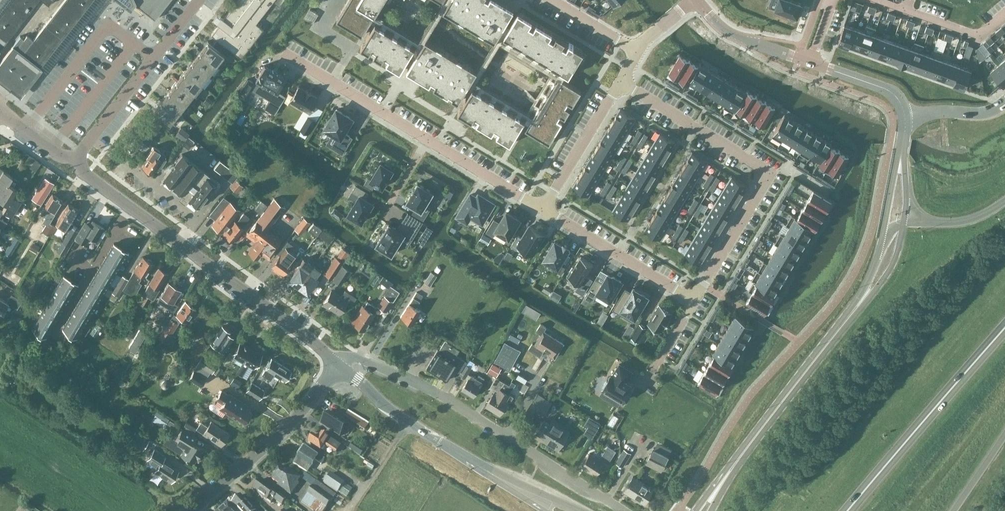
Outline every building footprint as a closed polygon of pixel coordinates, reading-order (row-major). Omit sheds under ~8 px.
[(33,7),(25,0),(10,0),(6,6),(24,20),(33,7)] [(59,13),(74,25),(87,7),(77,0),(64,0),(59,7),(62,9),(59,13)] [(155,20),(171,0),(129,0),(155,20)] [(263,29),(256,23),(270,6),(263,0),(253,0),(247,8),(238,1),(223,19),(221,17),(216,23),(219,25),(211,35),(240,58),(263,29)] [(337,20),(362,35),(383,0),(349,0),(337,20)] [(499,0),(449,0),(443,10),(495,41),(514,9),(499,0)] [(775,8),(780,10),(780,11),(788,14),(788,15),(788,16),(789,16),(789,17),(790,18),(791,18),(792,18),(793,18),(794,18),(795,18),(795,17),(796,17),(796,16),(796,15),(801,2),(795,0),(777,0),(775,8)] [(850,9),(860,13),(863,3),(857,1),(854,0),(853,0),(851,6),(850,9)] [(24,20),(6,6),(0,13),(0,35),(7,40),(7,41),(24,20)] [(59,7),(49,19),(67,33),(74,25),(59,13),(62,9),(59,7)] [(310,9),(305,19),(313,24),(318,14),(310,9)] [(584,51),(518,12),(504,36),(569,76),(584,51)] [(49,19),(43,28),(60,42),(67,33),(49,19)] [(415,47),(376,23),(361,47),(401,71),(415,47)] [(855,28),(845,24),(838,43),(848,47),(849,45),(855,28)] [(33,40),(33,41),(50,54),(60,42),(43,28),(33,40)] [(864,31),(855,28),(849,45),(858,48),(864,31)] [(874,35),(864,31),(858,48),(868,52),(874,35)] [(24,39),(16,48),(40,67),(50,54),(33,41),(33,40),(27,35),(24,39)] [(883,38),(874,35),(868,52),(877,55),(883,38)] [(893,42),(883,38),(877,55),(887,58),(893,42)] [(477,70),(426,39),(407,70),(459,101),(477,70)] [(200,51),(220,67),(228,57),(208,41),(200,51)] [(902,45),(893,42),(887,58),(896,62),(902,45)] [(983,43),(979,47),(986,56),(991,53),(983,43)] [(974,47),(968,44),(967,47),(964,56),(969,58),(974,47)] [(0,62),(0,78),(6,82),(5,83),(6,83),(12,87),(12,88),(13,88),(19,93),(20,94),(20,93),(24,87),(25,87),(25,86),(29,80),(30,81),(30,80),(34,74),(35,74),(35,73),(39,68),(40,68),(40,67),(16,48),(13,45),(0,62)] [(912,49),(902,45),(896,62),(906,65),(912,49)] [(993,54),(999,52),(995,45),(990,48),(993,54)] [(922,52),(912,49),(906,65),(916,69),(922,52)] [(212,77),(220,67),(200,51),(192,61),(212,77)] [(931,55),(925,72),(935,76),(941,59),(943,55),(933,51),(931,55)] [(931,55),(922,52),(916,69),(925,72),(931,55)] [(680,54),(669,72),(679,77),(690,59),(680,54)] [(698,65),(690,59),(679,77),(688,83),(700,63),(699,63),(698,65)] [(941,59),(935,76),(944,79),(950,62),(941,59)] [(205,87),(212,77),(192,61),(184,71),(205,87)] [(960,66),(950,62),(944,79),(954,82),(960,66)] [(991,70),(1004,85),(1004,84),(1004,69),(1000,62),(991,70)] [(709,69),(700,63),(688,83),(689,82),(698,87),(709,69)] [(256,79),(256,80),(255,82),(254,83),(272,94),(264,107),(274,113),(285,96),(277,91),(285,78),(264,65),(256,79)] [(960,66),(954,82),(953,85),(964,89),(971,70),(960,66)] [(718,74),(709,69),(698,87),(707,92),(718,74)] [(197,97),(205,87),(184,71),(177,81),(197,97)] [(728,80),(718,74),(707,92),(717,98),(728,80)] [(557,76),(525,129),(550,143),(581,91),(557,76)] [(248,78),(240,92),(247,96),(251,88),(254,83),(255,82),(248,78)] [(737,86),(728,80),(717,98),(726,104),(737,86)] [(189,107),(197,97),(177,81),(169,91),(184,103),(184,104),(189,107)] [(310,113),(319,98),(312,94),(313,94),(306,90),(299,86),(290,101),(310,113)] [(735,109),(747,90),(747,89),(746,91),(737,86),(726,104),(724,106),(734,112),(735,109)] [(525,119),(473,87),(458,112),(511,143),(525,119)] [(747,90),(735,109),(736,109),(737,108),(745,113),(756,95),(747,90)] [(181,117),(189,107),(184,104),(184,103),(169,91),(161,101),(181,117)] [(766,101),(756,95),(745,113),(755,119),(766,101)] [(203,102),(208,106),(212,101),(207,97),(203,102)] [(175,125),(181,117),(161,101),(153,111),(169,124),(170,122),(175,125)] [(775,106),(766,101),(755,119),(764,124),(775,106)] [(352,118),(337,109),(325,128),(340,137),(333,148),(343,154),(352,137),(344,132),(346,128),(346,129),(347,128),(348,125),(349,124),(352,118)] [(635,119),(620,110),(612,122),(627,131),(635,119)] [(785,114),(772,135),(782,141),(784,138),(783,138),(794,120),(785,114)] [(316,120),(308,116),(300,129),(308,134),(316,120)] [(804,125),(794,120),(783,138),(784,138),(793,143),(804,125)] [(627,131),(612,122),(604,135),(620,144),(627,131)] [(793,143),(802,149),(813,131),(804,125),(793,143)] [(176,134),(185,140),(188,136),(190,134),(187,132),(182,127),(176,134)] [(822,137),(813,131),(802,149),(800,152),(810,158),(812,155),(811,155),(822,137)] [(146,148),(153,141),(144,133),(137,140),(146,148)] [(674,143),(659,134),(652,146),(667,155),(674,143)] [(620,144),(604,135),(597,148),(612,157),(620,144)] [(188,136),(185,140),(182,144),(188,149),(195,141),(188,136)] [(811,155),(812,155),(820,160),(821,160),(831,144),(832,142),(822,137),(811,155)] [(819,162),(829,167),(829,168),(840,149),(831,144),(821,160),(820,160),(819,162)] [(148,160),(143,166),(152,173),(158,166),(160,167),(166,160),(165,155),(154,146),(145,158),(148,160)] [(667,155),(652,146),(644,159),(659,168),(667,155)] [(612,157),(597,148),(589,161),(604,170),(612,157)] [(827,171),(837,177),(850,155),(840,149),(829,168),(829,167),(827,171)] [(707,162),(692,153),(684,165),(699,175),(707,162)] [(161,181),(197,209),(218,182),(182,154),(161,181)] [(659,168),(644,159),(636,172),(652,181),(659,168)] [(232,183),(235,180),(239,174),(220,160),(213,169),(232,183)] [(604,170),(589,161),(581,174),(597,183),(604,170)] [(368,178),(364,184),(372,189),(376,183),(382,187),(386,181),(389,177),(389,176),(393,170),(391,169),(392,167),(386,164),(385,165),(381,163),(371,180),(368,178)] [(699,175),(684,165),(676,178),(692,187),(699,175)] [(12,176),(13,175),(4,169),(3,170),(0,175),(0,195),(2,191),(3,191),(12,177),(12,176)] [(652,181),(636,172),(629,185),(644,194),(652,181)] [(597,183),(581,174),(573,187),(588,196),(597,183)] [(0,195),(0,199),(7,203),(13,194),(17,187),(24,184),(20,181),(12,177),(3,191),(2,191),(0,195)] [(41,204),(54,183),(45,177),(32,198),(41,204)] [(746,186),(731,177),(724,189),(739,198),(746,186)] [(692,187),(676,178),(669,191),(684,200),(692,187)] [(231,185),(238,192),(244,185),(236,179),(231,185)] [(407,201),(406,202),(407,202),(416,207),(413,213),(423,219),(427,213),(422,210),(425,205),(432,193),(433,192),(432,191),(432,192),(419,184),(419,183),(418,183),(417,184),(418,184),(414,190),(413,191),(411,194),(411,195),(407,201)] [(361,222),(365,215),(366,216),(369,210),(369,209),(373,203),(365,198),(368,193),(356,185),(348,196),(354,200),(346,213),(361,222)] [(644,194),(629,185),(621,197),(636,207),(644,194)] [(448,189),(445,194),(450,198),(453,192),(448,189)] [(739,198),(724,189),(716,202),(731,211),(739,198)] [(814,189),(808,199),(826,209),(832,200),(814,189)] [(684,200),(669,191),(661,204),(676,213),(684,200)] [(51,235),(57,226),(50,221),(63,199),(53,193),(45,207),(49,210),(43,221),(46,223),(42,230),(51,235)] [(22,199),(13,194),(7,203),(3,210),(4,210),(12,215),(16,208),(21,211),(26,203),(21,200),(22,199)] [(477,198),(471,194),(457,216),(467,222),(471,216),(482,223),(494,204),(484,198),(483,199),(479,196),(479,195),(478,195),(477,198)] [(621,197),(613,211),(628,220),(636,207),(621,197)] [(222,232),(232,219),(239,210),(223,198),(209,215),(216,220),(212,225),(222,232)] [(285,207),(274,199),(247,236),(250,238),(253,234),(258,238),(253,245),(254,246),(249,253),(258,259),(262,254),(269,259),(275,250),(274,249),(281,240),(268,230),(285,207)] [(808,199),(802,208),(820,219),(826,209),(808,199)] [(255,209),(261,213),(267,205),(262,201),(255,209)] [(731,211),(716,202),(708,215),(724,224),(731,211)] [(56,223),(67,229),(79,209),(69,203),(56,223)] [(676,213),(661,204),(653,217),(669,226),(676,213)] [(792,214),(791,214),(815,228),(820,219),(802,208),(797,217),(792,214)] [(494,219),(486,231),(493,235),(496,230),(508,238),(519,219),(507,212),(500,223),(494,219)] [(241,227),(249,217),(244,213),(237,223),(234,221),(224,234),(234,242),(244,229),(241,227)] [(815,228),(791,214),(786,223),(807,236),(813,227),(814,228),(815,228)] [(724,224),(708,215),(701,228),(716,237),(724,224)] [(304,217),(294,229),(301,234),(310,222),(304,217)] [(669,226),(653,217),(645,230),(660,239),(669,226)] [(377,243),(376,244),(377,245),(390,253),(401,234),(411,240),(419,228),(404,219),(398,229),(390,224),(389,224),(389,225),(377,244),(377,243)] [(96,240),(103,228),(92,221),(88,229),(83,226),(75,238),(76,238),(85,243),(89,236),(96,240)] [(63,254),(69,244),(79,227),(73,223),(62,241),(56,250),(63,254)] [(802,245),(807,236),(786,223),(786,224),(789,226),(784,234),(781,232),(780,233),(802,245)] [(451,226),(448,232),(453,235),(456,230),(451,226)] [(522,239),(517,235),(511,246),(516,249),(518,247),(532,255),(544,235),(530,226),(522,239)] [(423,233),(428,237),(433,230),(427,227),(423,233)] [(99,242),(107,230),(103,228),(96,240),(99,242)] [(716,237),(701,228),(693,241),(708,250),(716,237)] [(333,237),(322,229),(318,235),(329,243),(333,237)] [(796,255),(802,245),(780,233),(775,242),(796,255)] [(485,243),(488,238),(483,234),(479,240),(485,243)] [(20,240),(14,236),(9,244),(15,248),(20,240)] [(550,249),(544,259),(557,266),(555,270),(561,273),(568,261),(563,257),(568,249),(566,248),(568,247),(563,244),(562,246),(554,241),(553,243),(552,242),(548,248),(550,249)] [(708,250),(693,241),(685,254),(700,263),(708,250)] [(280,256),(272,266),(275,268),(273,270),(281,276),(289,265),(293,267),(297,261),(294,258),(296,255),(289,250),(292,246),(287,242),(278,254),(280,256)] [(791,264),(796,255),(775,242),(778,244),(772,253),(791,264)] [(128,252),(113,243),(107,254),(121,263),(128,252)] [(626,250),(634,254),(636,250),(628,246),(626,250)] [(335,257),(324,274),(332,279),(343,262),(344,262),(350,253),(343,248),(337,258),(335,257)] [(785,273),(791,264),(772,253),(767,262),(764,260),(785,273)] [(121,263),(107,254),(101,264),(115,273),(121,263)] [(572,267),(567,276),(580,284),(576,290),(583,294),(592,279),(586,275),(593,264),(581,256),(574,268),(572,267)] [(125,290),(134,295),(141,283),(138,282),(142,275),(145,277),(153,263),(152,262),(151,260),(149,259),(147,259),(143,257),(130,277),(132,278),(125,290)] [(313,266),(309,263),(304,260),(289,280),(298,287),(313,266)] [(780,283),(785,273),(764,260),(758,270),(780,283)] [(115,273),(101,264),(95,274),(109,283),(115,273)] [(353,271),(343,264),(334,278),(341,284),(347,275),(349,277),(353,271)] [(321,272),(317,269),(313,266),(298,287),(306,293),(321,272)] [(167,273),(159,268),(150,283),(150,282),(138,303),(142,305),(148,296),(153,299),(159,288),(158,288),(167,273)] [(774,292),(780,283),(758,270),(757,269),(752,279),(776,293),(774,292)] [(437,274),(431,270),(425,280),(431,284),(437,274)] [(89,284),(103,293),(109,283),(95,274),(89,284)] [(608,274),(603,282),(596,278),(585,297),(592,301),(598,292),(610,300),(614,293),(616,295),(620,288),(618,287),(621,281),(613,276),(612,277),(608,274)] [(57,286),(71,294),(77,284),(63,275),(57,286)] [(114,302),(118,295),(128,278),(123,275),(109,299),(114,302)] [(379,282),(388,288),(390,285),(391,286),(393,283),(383,276),(379,282)] [(776,293),(752,279),(751,279),(754,281),(749,290),(770,303),(776,293)] [(174,311),(178,304),(173,301),(181,289),(169,282),(157,301),(174,311)] [(103,293),(89,284),(83,294),(97,303),(103,293)] [(390,285),(384,295),(393,301),(399,291),(391,286),(390,285)] [(57,286),(51,296),(65,305),(71,294),(57,286)] [(631,293),(626,290),(614,309),(620,313),(622,310),(635,317),(647,297),(634,289),(631,293)] [(337,314),(345,302),(351,306),(356,297),(345,290),(340,297),(331,291),(322,304),(337,314)] [(764,312),(770,303),(749,290),(748,290),(752,292),(746,301),(764,312)] [(416,308),(423,296),(416,292),(400,318),(412,325),(421,311),(416,308)] [(3,299),(0,297),(0,310),(3,312),(5,310),(10,313),(14,307),(17,309),(22,301),(11,294),(7,301),(3,299)] [(91,313),(97,303),(83,294),(77,305),(91,313)] [(59,315),(65,305),(51,296),(44,306),(59,315)] [(387,312),(394,302),(384,296),(378,306),(387,312)] [(182,318),(187,321),(196,308),(186,300),(176,314),(174,312),(158,337),(171,345),(176,338),(170,334),(182,318)] [(372,312),(376,307),(368,302),(365,307),(363,306),(352,322),(364,330),(375,313),(372,312)] [(659,304),(647,324),(661,332),(664,325),(666,326),(670,320),(668,319),(672,312),(659,304)] [(85,323),(91,313),(77,305),(70,315),(85,323)] [(38,316),(53,325),(59,315),(44,306),(38,316)] [(162,313),(157,322),(164,326),(170,318),(162,313)] [(85,323),(70,315),(64,325),(78,334),(85,323)] [(736,315),(730,324),(748,335),(754,325),(736,315)] [(32,327),(46,335),(53,325),(38,316),(32,327)] [(94,320),(87,331),(93,335),(99,324),(94,320)] [(541,323),(526,347),(538,355),(536,358),(550,367),(567,340),(541,323)] [(638,341),(646,328),(639,323),(631,337),(638,341)] [(730,324),(725,334),(743,344),(748,335),(730,324)] [(211,342),(225,351),(231,342),(226,338),(231,330),(223,325),(215,337),(214,337),(211,342)] [(125,330),(121,338),(129,342),(132,334),(125,330)] [(725,334),(719,343),(737,354),(743,344),(725,334)] [(507,336),(504,342),(516,348),(519,343),(507,336)] [(461,371),(467,361),(457,355),(460,350),(445,340),(440,349),(439,349),(427,367),(448,380),(456,368),(461,371)] [(202,341),(190,358),(197,363),(200,358),(209,345),(202,341)] [(230,350),(224,360),(225,363),(235,360),(241,364),(244,360),(251,348),(241,341),(234,352),(230,350)] [(506,343),(494,362),(509,371),(520,351),(506,343)] [(713,352),(715,354),(733,364),(731,363),(737,354),(719,343),(713,352)] [(255,367),(262,354),(251,348),(244,360),(241,364),(237,371),(243,375),(250,364),(255,367)] [(715,354),(709,363),(727,374),(733,364),(715,354)] [(197,363),(197,364),(209,372),(211,373),(215,367),(200,358),(197,363)] [(292,369),(272,358),(263,373),(271,378),(275,373),(286,379),(292,369)] [(156,369),(165,365),(162,359),(154,362),(156,369)] [(494,362),(488,372),(496,377),(502,368),(494,362)] [(709,363),(704,372),(722,383),(727,374),(709,363)] [(202,383),(209,372),(197,364),(193,370),(194,370),(189,378),(200,385),(202,382),(202,383)] [(468,373),(472,368),(467,364),(460,375),(465,378),(468,380),(462,390),(474,397),(483,382),(484,379),(481,377),(479,379),(477,378),(468,373)] [(625,384),(627,381),(626,380),(632,371),(619,364),(612,376),(611,376),(608,381),(607,380),(603,386),(604,387),(603,388),(604,389),(601,394),(611,400),(614,395),(623,401),(631,388),(625,384)] [(218,376),(221,370),(216,367),(213,372),(218,376)] [(722,383),(704,372),(698,382),(716,393),(722,383)] [(121,376),(116,373),(111,379),(117,383),(121,376)] [(510,385),(506,383),(497,378),(491,387),(497,391),(496,392),(495,392),(487,405),(502,414),(509,402),(510,403),(514,396),(510,394),(514,388),(513,387),(515,385),(511,382),(510,385)] [(265,390),(252,382),(246,390),(259,398),(265,390)] [(250,415),(250,413),(251,411),(246,408),(247,405),(229,393),(228,394),(221,390),(216,398),(223,403),(219,408),(235,418),(236,417),(244,422),(245,420),(247,420),(250,415)] [(538,393),(527,412),(534,416),(537,412),(543,416),(549,409),(548,409),(553,402),(538,393)] [(342,420),(329,412),(321,424),(338,435),(346,423),(342,420)] [(365,430),(368,425),(347,412),(344,417),(365,430)] [(203,448),(194,442),(198,436),(182,426),(181,427),(170,419),(165,426),(171,430),(163,443),(193,462),(203,448)] [(544,421),(537,432),(545,437),(543,440),(558,450),(570,432),(564,428),(565,426),(553,419),(550,424),(544,421)] [(186,421),(183,426),(188,429),(191,424),(186,421)] [(201,421),(196,428),(203,433),(221,445),(229,433),(211,421),(208,426),(201,421)] [(150,439),(127,425),(121,435),(130,440),(129,442),(143,450),(150,439)] [(329,437),(328,438),(321,433),(318,438),(313,435),(308,442),(321,450),(324,444),(337,452),(341,445),(329,437)] [(350,448),(361,455),(365,449),(354,442),(350,448)] [(321,464),(325,459),(305,446),(293,464),(307,474),(312,466),(316,460),(321,464)] [(162,460),(164,456),(165,455),(154,447),(146,459),(157,467),(154,471),(171,481),(178,470),(162,460)] [(607,465),(616,452),(607,447),(600,460),(590,454),(582,466),(597,475),(604,463),(607,465)] [(663,468),(669,455),(655,448),(649,460),(663,468)] [(624,449),(616,463),(623,467),(632,453),(624,449)] [(298,482),(301,477),(289,469),(288,470),(281,465),(272,479),(279,483),(277,485),(291,495),(299,483),(298,482)] [(331,472),(324,482),(339,492),(339,491),(347,497),(353,488),(345,483),(346,482),(331,472)] [(645,505),(654,489),(634,477),(624,492),(645,505)] [(281,506),(286,499),(260,480),(252,490),(266,501),(267,500),(271,504),(274,500),(281,506)] [(332,499),(336,494),(316,480),(313,486),(301,502),(314,510),(324,510),(332,499)] [(240,495),(232,503),(239,510),(255,510),(240,495)] [(227,502),(218,510),(236,510),(227,502)]
